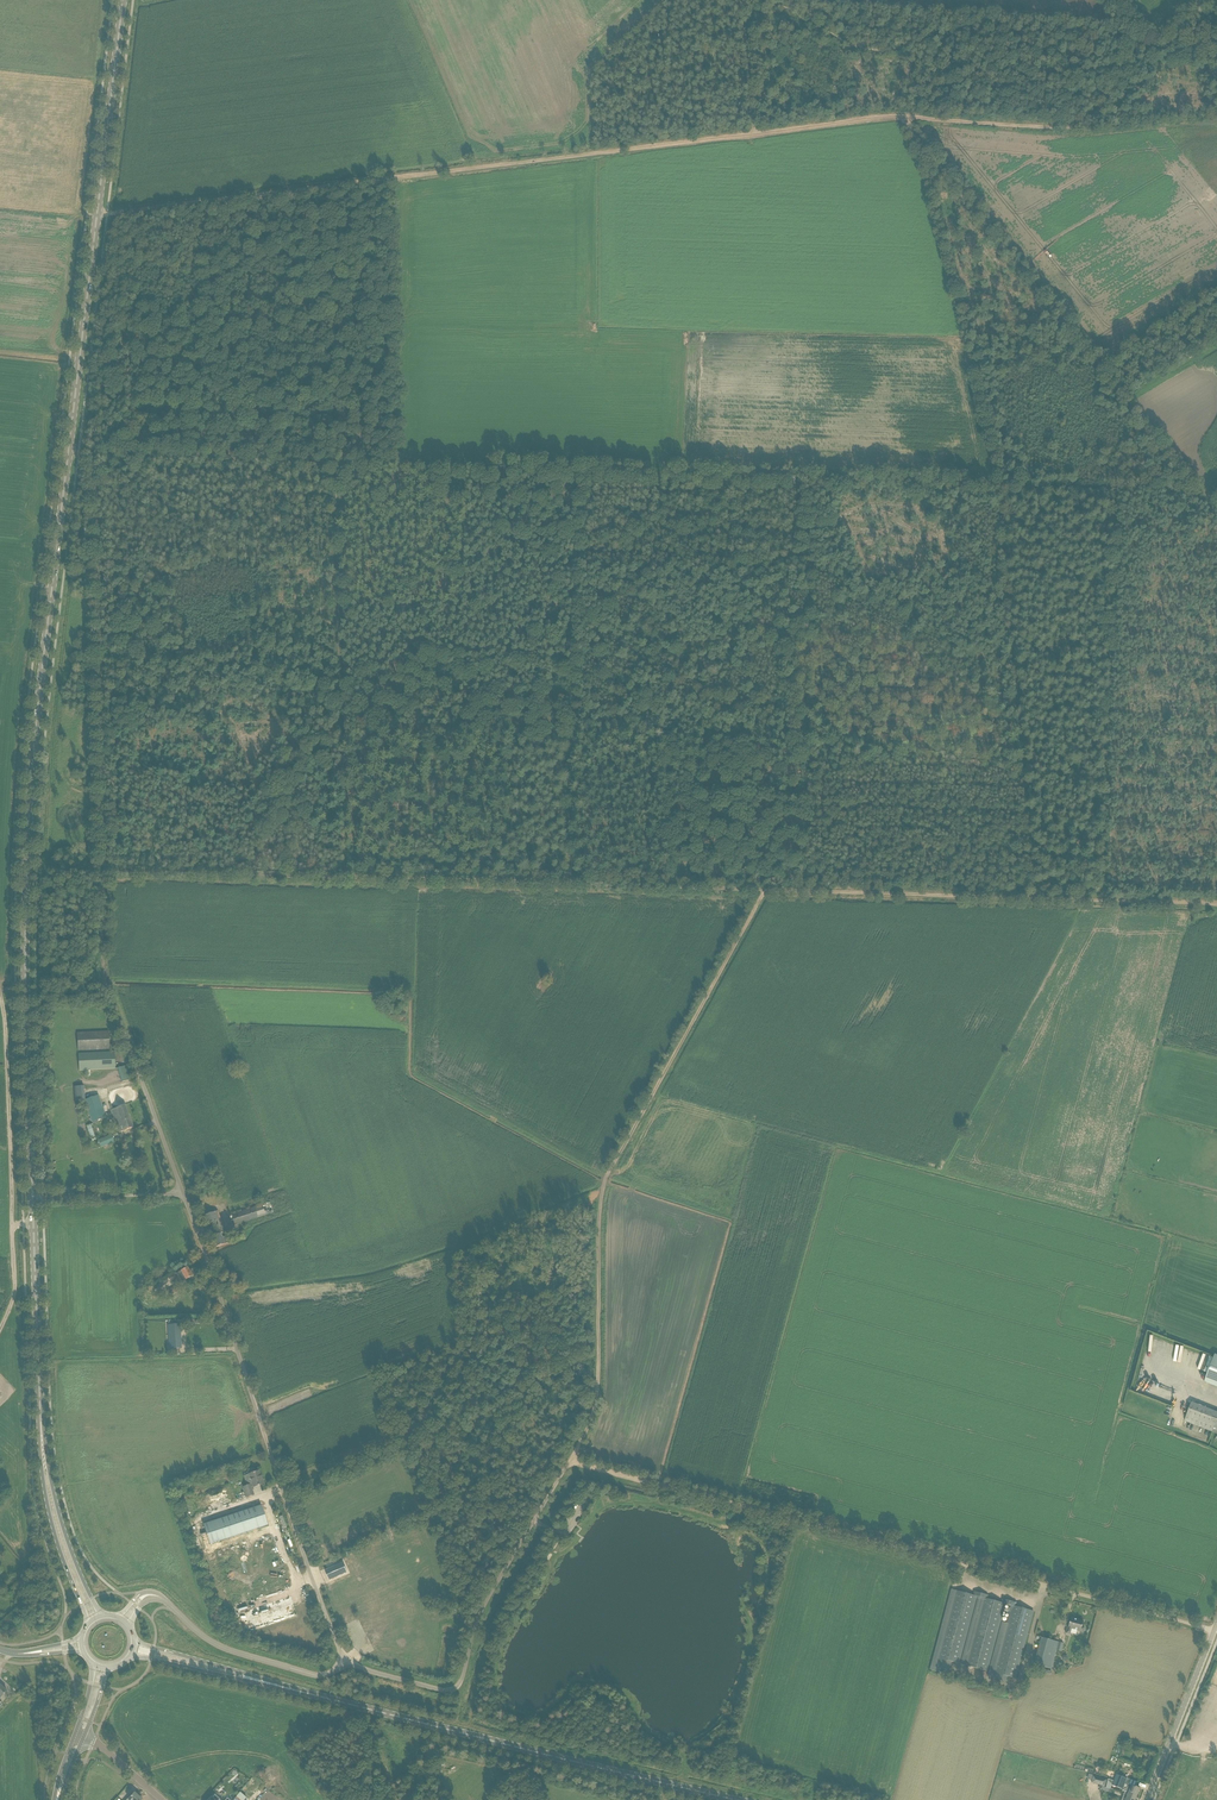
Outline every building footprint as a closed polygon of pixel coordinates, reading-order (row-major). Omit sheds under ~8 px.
[(109,1045),(108,1032),(103,1032),(77,1033),(78,1051),(109,1050),(109,1045)] [(78,1054),(79,1071),(115,1069),(114,1052),(112,1052),(112,1045),(109,1045),(109,1050),(110,1052),(78,1054)] [(131,1080),(126,1066),(117,1068),(122,1082),(131,1080)] [(84,1100),(92,1123),(106,1118),(99,1095),(84,1100)] [(130,1118),(125,1105),(111,1110),(116,1123),(117,1123),(130,1118)] [(133,1128),(130,1118),(117,1123),(116,1123),(119,1133),(133,1128)] [(115,1142),(112,1135),(98,1140),(101,1148),(115,1142)] [(203,1216),(214,1248),(229,1243),(226,1236),(217,1211),(203,1216)] [(231,1234),(233,1241),(243,1238),(241,1231),(237,1233),(231,1234)] [(177,1273),(175,1274),(175,1273),(169,1276),(171,1282),(177,1279),(179,1283),(182,1282),(193,1275),(191,1271),(190,1272),(187,1267),(177,1273)] [(166,1278),(152,1286),(154,1290),(157,1288),(158,1289),(168,1283),(167,1282),(169,1282),(166,1278)] [(167,1291),(169,1296),(179,1291),(176,1286),(167,1291)] [(168,1325),(169,1349),(181,1348),(180,1325),(168,1325)] [(1198,1364),(1201,1354),(1186,1350),(1182,1367),(1187,1368),(1192,1369),(1194,1363),(1198,1364)] [(1216,1387),(1216,1355),(1215,1354),(1204,1382),(1216,1387)] [(1155,1378),(1157,1370),(1142,1366),(1140,1373),(1155,1378)] [(1137,1378),(1133,1390),(1148,1396),(1151,1388),(1153,1384),(1137,1378)] [(1191,1402),(1184,1420),(1216,1433),(1216,1412),(1191,1402)] [(253,1468),(249,1469),(248,1471),(249,1474),(252,1484),(243,1487),(245,1492),(246,1497),(254,1495),(252,1488),(264,1484),(262,1478),(261,1478),(258,1471),(255,1472),(254,1469),(253,1468)] [(318,1492),(299,1498),(302,1508),(321,1502),(318,1492)] [(244,1509),(191,1527),(198,1547),(251,1528),(244,1509)] [(934,1670),(937,1658),(959,1664),(976,1596),(977,1596),(973,1595),(951,1589),(930,1669),(934,1670)] [(244,1633),(300,1617),(294,1597),(238,1612),(244,1633)] [(978,1597),(960,1664),(987,1671),(1005,1604),(1001,1603),(987,1599),(983,1598),(978,1597)] [(1008,1676),(1015,1679),(1033,1611),(1015,1606),(1012,1605),(1012,1606),(1007,1623),(1002,1622),(987,1677),(1006,1682),(1008,1676)] [(1082,1627),(1083,1621),(1075,1619),(1075,1618),(1071,1617),(1068,1628),(1067,1628),(1065,1633),(1070,1635),(1071,1629),(1077,1630),(1077,1631),(1083,1633),(1084,1628),(1082,1627)] [(1051,1669),(1057,1648),(1058,1642),(1041,1637),(1034,1664),(1051,1669)] [(1089,1774),(1088,1779),(1092,1780),(1091,1783),(1100,1785),(1105,1786),(1107,1779),(1089,1774)] [(1116,1775),(1112,1786),(1122,1790),(1125,1783),(1126,1779),(1116,1775)] [(254,1779),(242,1793),(248,1799),(261,1784),(254,1779)] [(1124,1795),(1125,1795),(1135,1799),(1140,1788),(1134,1786),(1125,1783),(1122,1790),(1122,1791),(1125,1792),(1124,1794),(1124,1795)]
